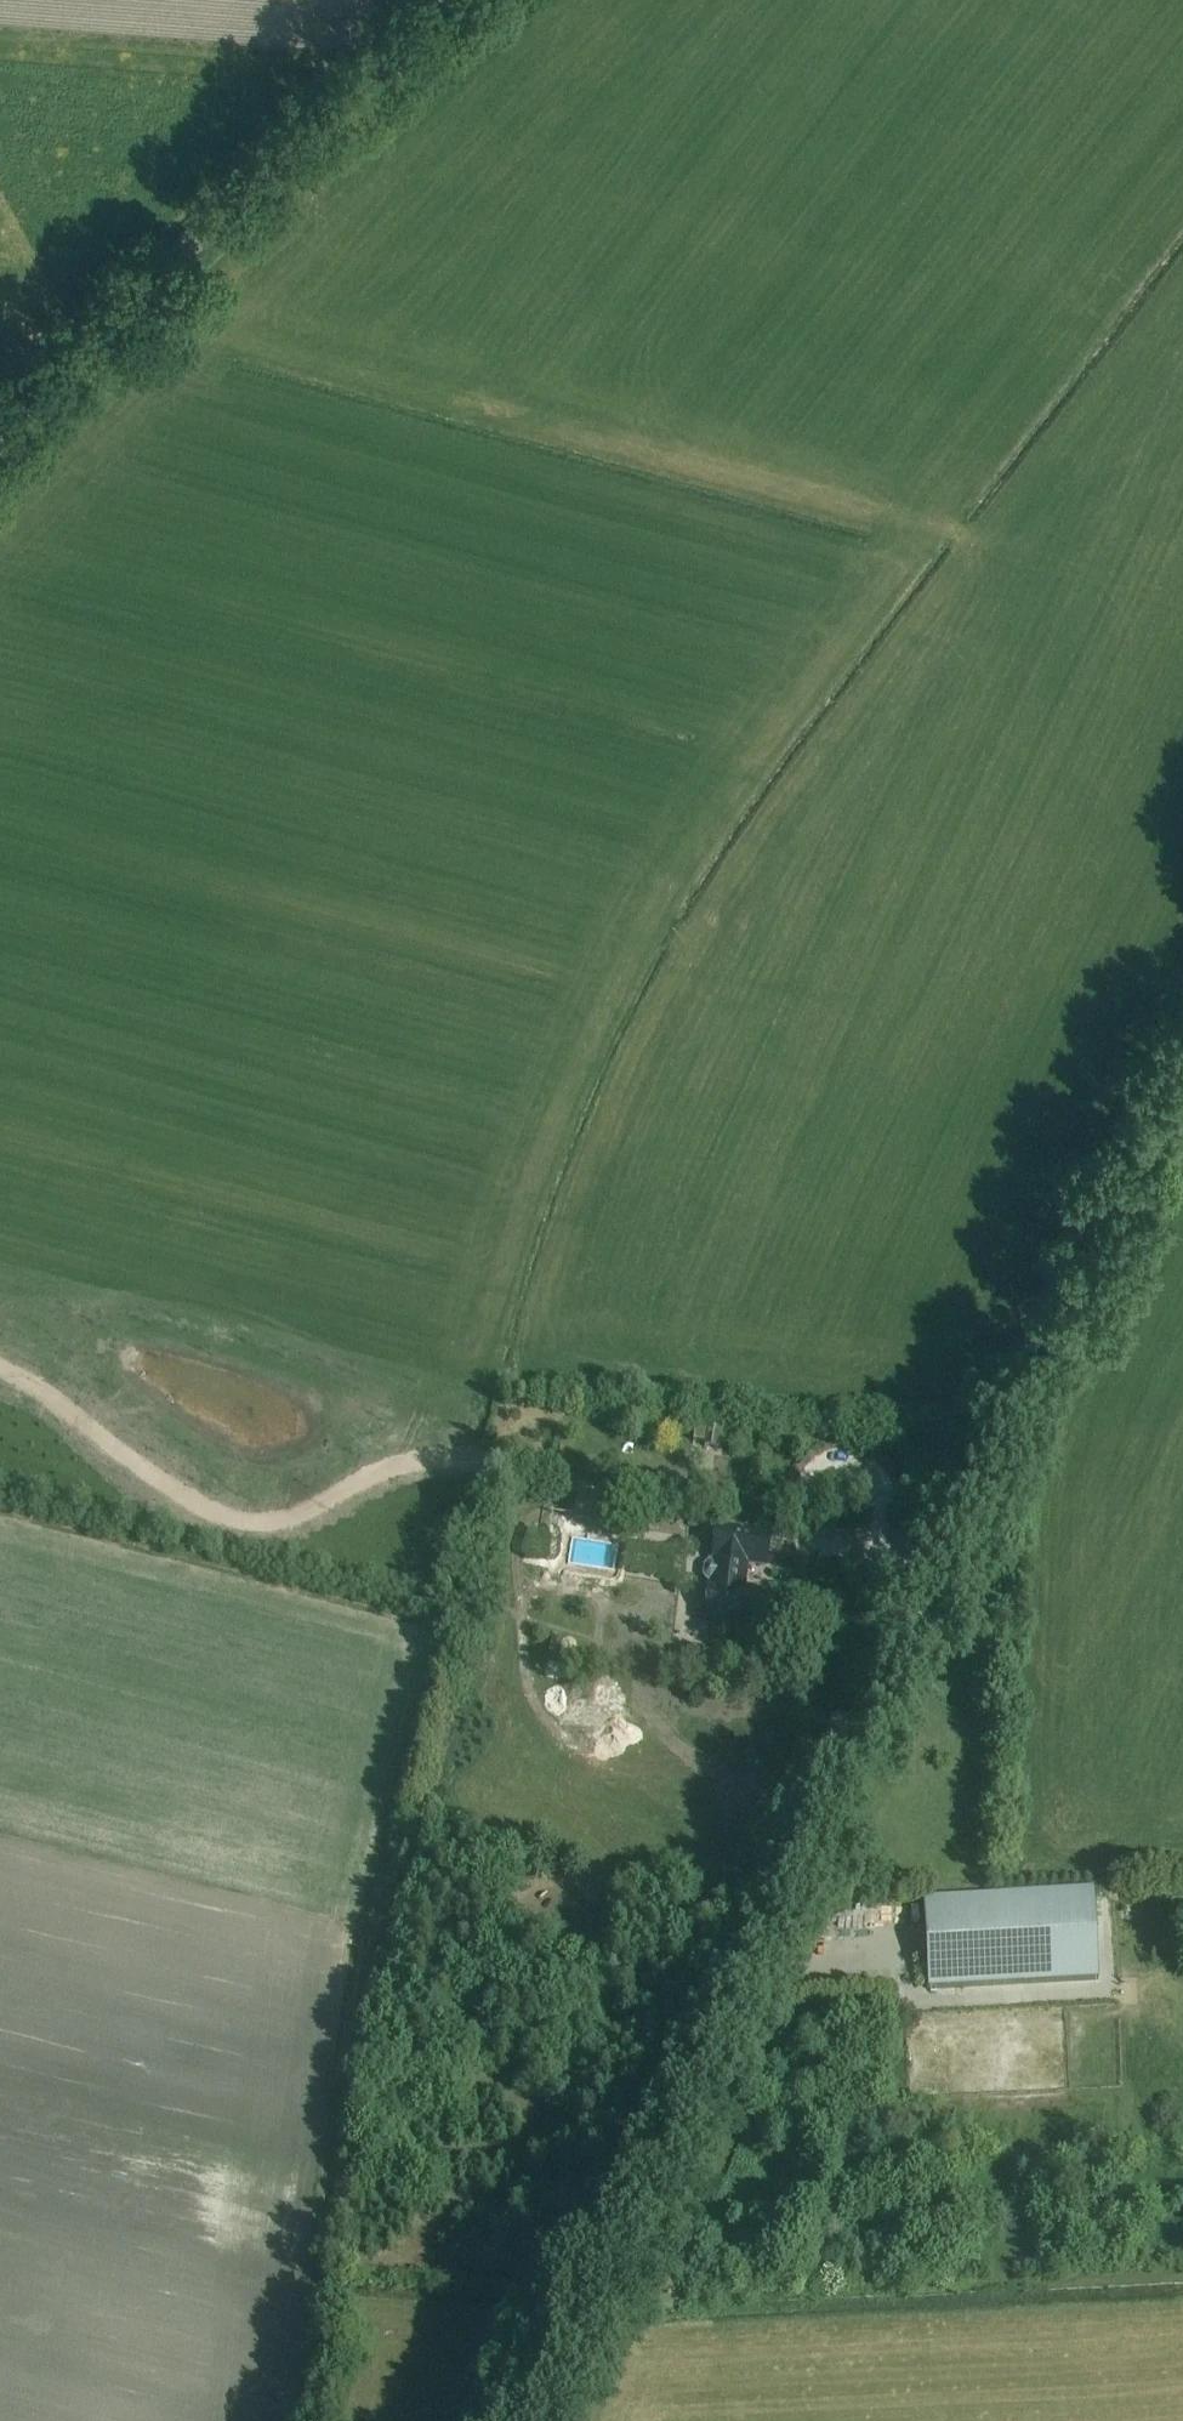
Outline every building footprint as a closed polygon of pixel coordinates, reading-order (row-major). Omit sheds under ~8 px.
[(732,1434),(695,1429),(693,1442),(705,1444),(704,1450),(718,1452),(719,1447),(730,1448),(732,1434)] [(761,1592),(743,1590),(746,1567),(768,1569),(772,1534),(715,1526),(710,1564),(705,1565),(702,1569),(701,1579),(703,1583),(708,1585),(703,1620),(783,1630),(787,1598),(761,1595),(761,1592)] [(922,1902),(927,1990),(1097,1981),(1092,1893),(922,1902)]
